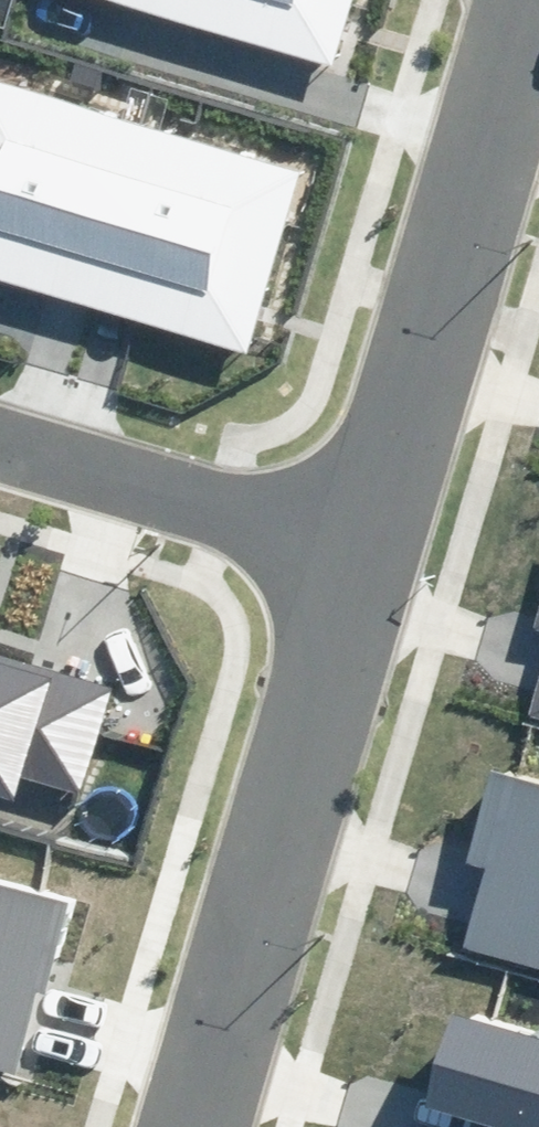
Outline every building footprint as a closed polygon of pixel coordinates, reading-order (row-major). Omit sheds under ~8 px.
[(333,66),(353,0),(112,0),(333,66)] [(0,86),(0,282),(245,353),(298,173),(0,86)] [(12,798),(18,776),(82,793),(112,685),(0,655),(0,795),(12,798)] [(528,713),(538,717),(538,676),(528,713)] [(493,772),(467,862),(486,867),(462,951),(538,973),(538,785),(493,772)] [(15,1074),(36,994),(50,998),(75,904),(0,885),(0,1071),(15,1074)] [(449,1012),(421,1104),(471,1118),(468,1126),(538,1126),(538,1039),(449,1012)]
